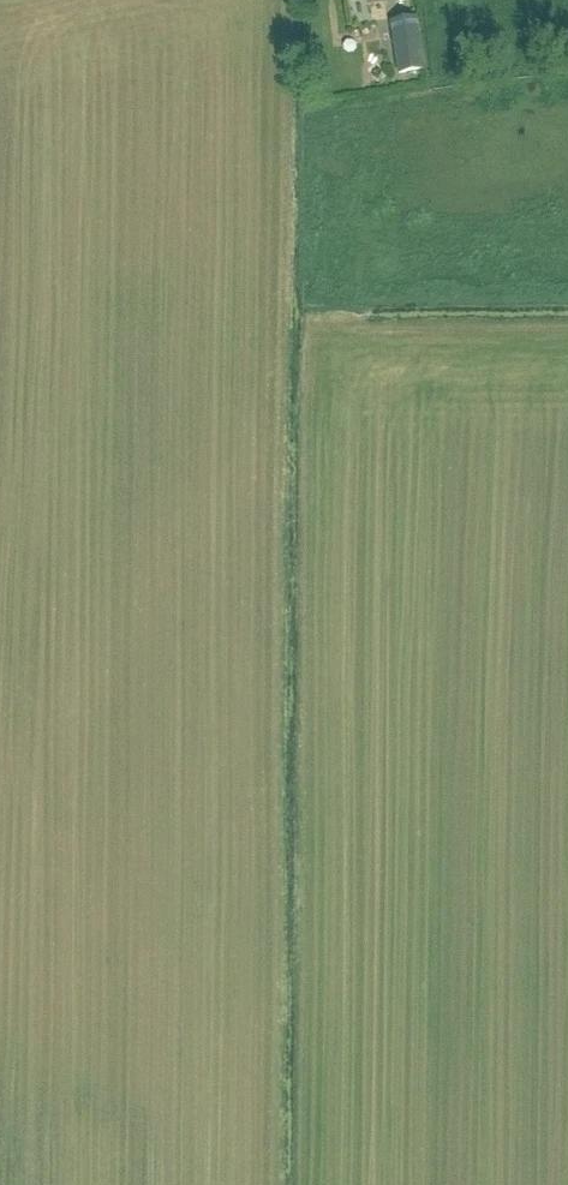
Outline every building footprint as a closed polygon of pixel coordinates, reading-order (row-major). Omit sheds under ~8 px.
[(425,73),(417,20),(389,25),(398,77),(425,73)]
